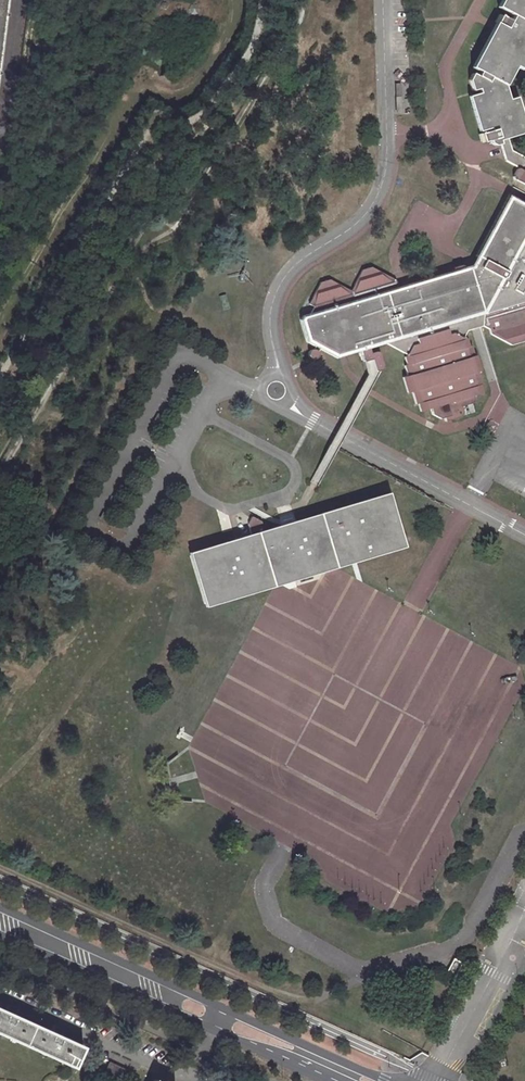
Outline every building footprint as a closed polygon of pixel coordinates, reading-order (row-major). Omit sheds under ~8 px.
[(498,7),(513,16),(511,20),(500,13),(495,22),(505,28),(502,33),(495,29),(472,67),(478,70),(476,74),(472,72),(467,81),(470,91),(476,90),(477,94),(471,96),(474,109),(471,110),(477,132),(489,129),(490,133),(477,136),(479,145),(488,142),(489,145),(493,148),(501,146),(510,144),(509,140),(524,135),(524,120),(521,121),(518,109),(516,109),(513,100),(510,101),(506,86),(516,66),(520,68),(524,58),(524,0),(502,0),(498,7)] [(501,146),(503,161),(515,167),(524,173),(524,157),(509,149),(510,144),(501,146)] [(515,167),(509,178),(524,186),(524,173),(515,167)] [(357,385),(332,433),(307,482),(316,487),(342,438),(366,390),(375,373),(384,370),(378,351),(370,353),(369,349),(385,344),(406,355),(403,359),(405,366),(401,367),(405,378),(401,379),(405,395),(409,394),(413,406),(415,405),(417,413),(428,410),(430,416),(437,420),(441,419),(442,423),(457,419),(456,416),(460,415),(459,409),(467,407),(472,403),(471,398),(481,396),(479,387),(480,387),(476,374),(480,373),(475,356),(473,357),(470,347),(467,348),(465,340),(462,338),(465,333),(478,329),(482,328),(488,332),(489,336),(509,349),(524,344),(524,193),(513,187),(510,192),(476,256),(478,257),(475,263),(472,269),(464,271),(463,268),(460,266),(454,268),(451,272),(451,275),(398,291),(395,281),(370,268),(361,270),(350,291),(328,279),(319,282),(307,304),(313,307),(310,313),(302,316),(299,321),(305,344),(312,348),(317,350),(334,360),(343,357),(357,353),(363,373),(357,385)] [(312,348),(306,350),(304,350),(302,352),(301,354),(301,357),(303,359),(305,361),(308,360),(310,359),(311,356),(312,353),(317,350),(312,348)] [(204,605),(404,545),(388,491),(263,529),(260,521),(251,516),(246,524),(249,532),(187,551),(204,605)] [(454,977),(462,963),(454,959),(446,972),(454,977)] [(66,1064),(64,1069),(72,1072),(74,1068),(76,1069),(84,1048),(0,1009),(0,1034),(66,1064)] [(99,1080),(101,1080),(118,1080),(119,1078),(103,1070),(99,1080)]
